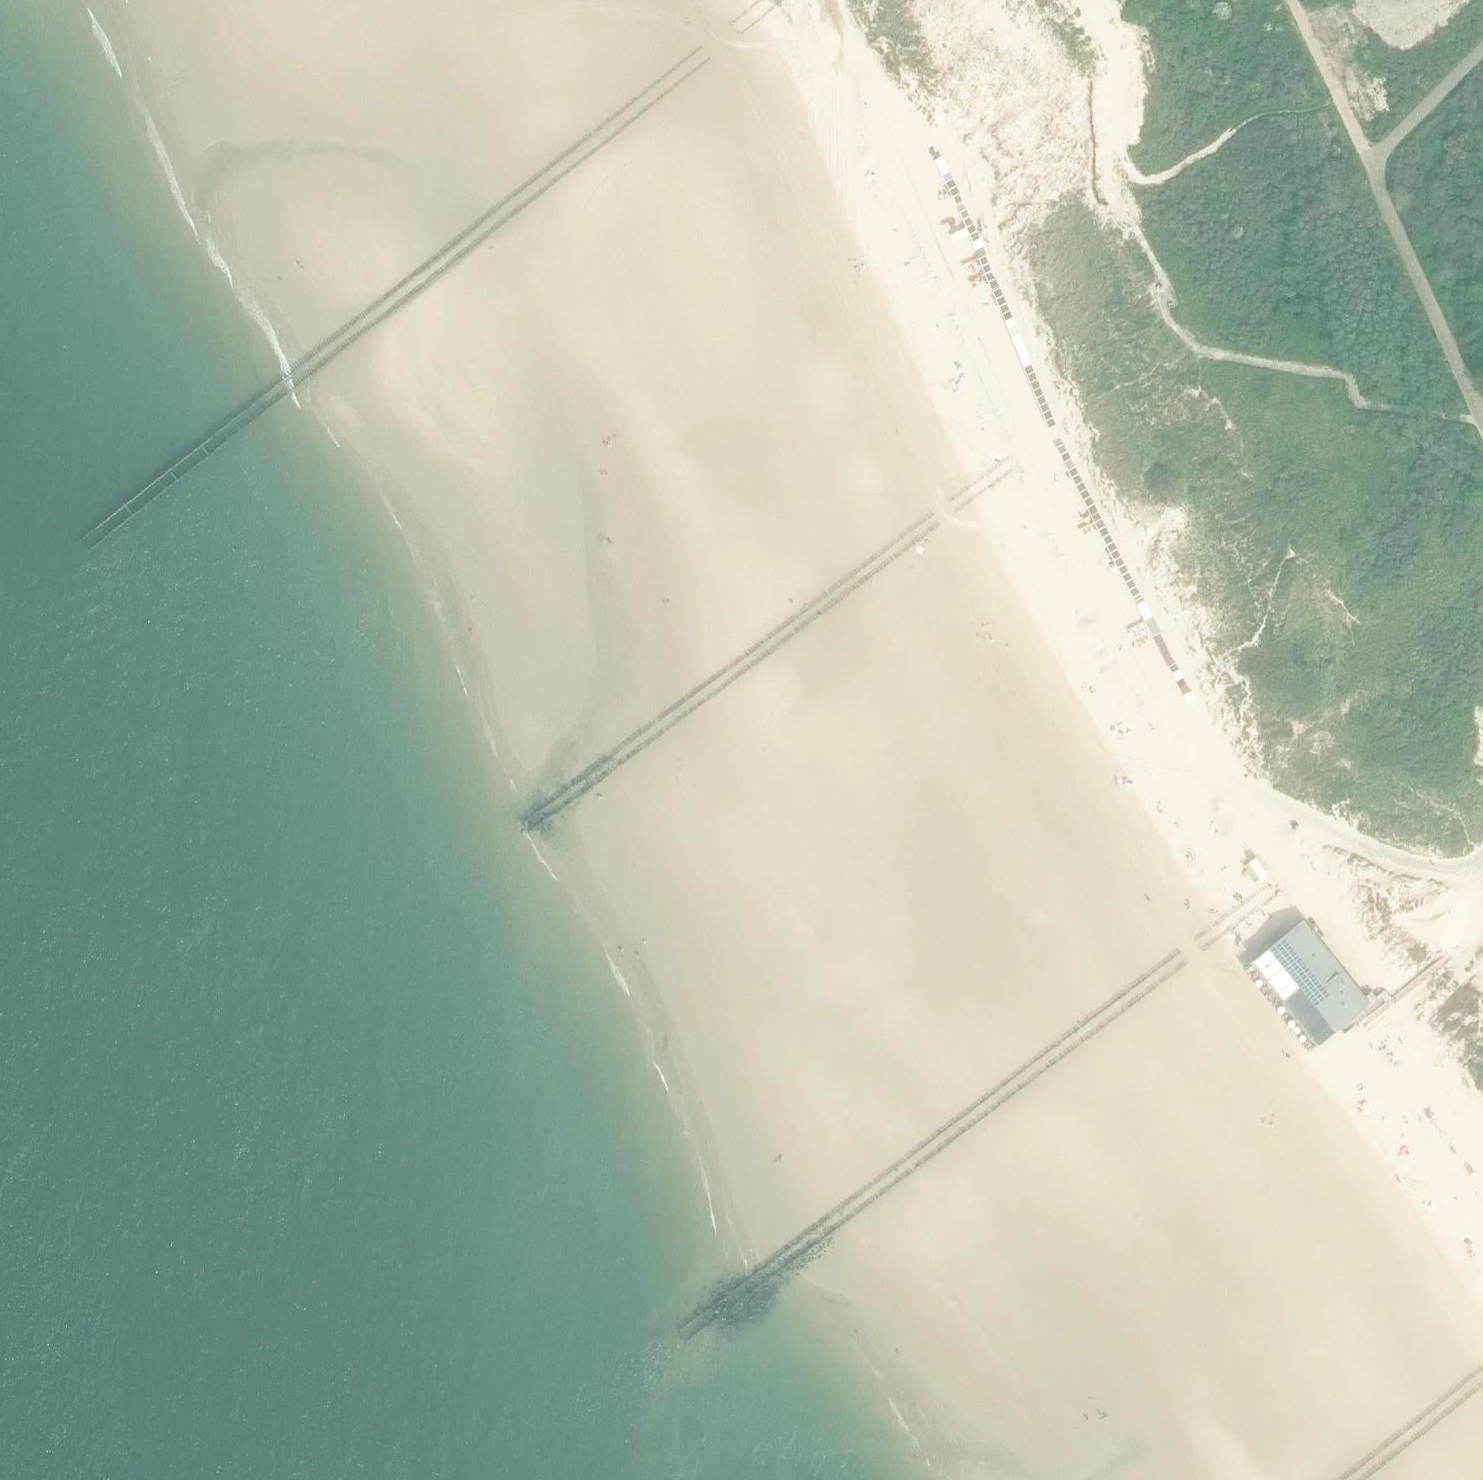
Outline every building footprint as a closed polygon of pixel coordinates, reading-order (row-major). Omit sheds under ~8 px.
[(1336,1029),(1370,1002),(1304,919),(1270,946),(1336,1029)]
